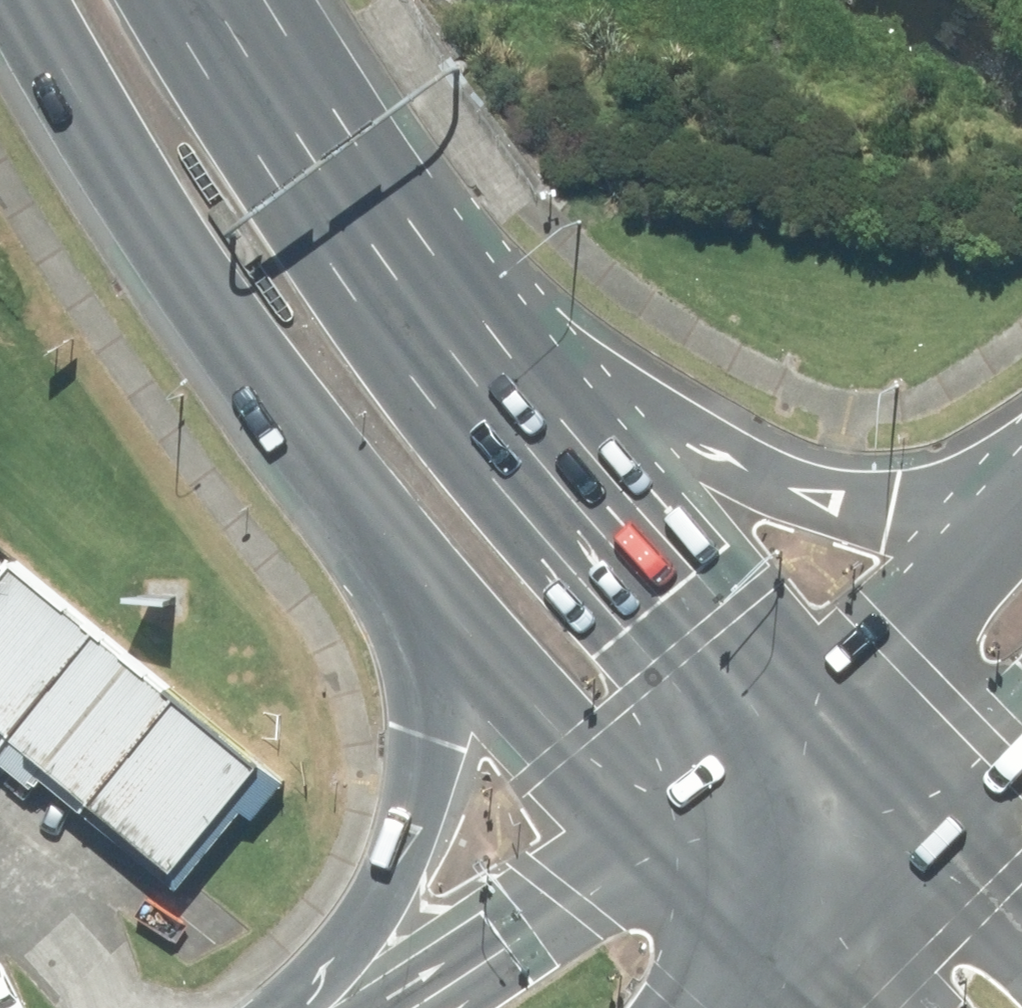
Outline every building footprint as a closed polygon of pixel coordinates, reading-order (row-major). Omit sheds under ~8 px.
[(2,579),(0,581),(0,752),(170,894),(256,791),(2,579)]
